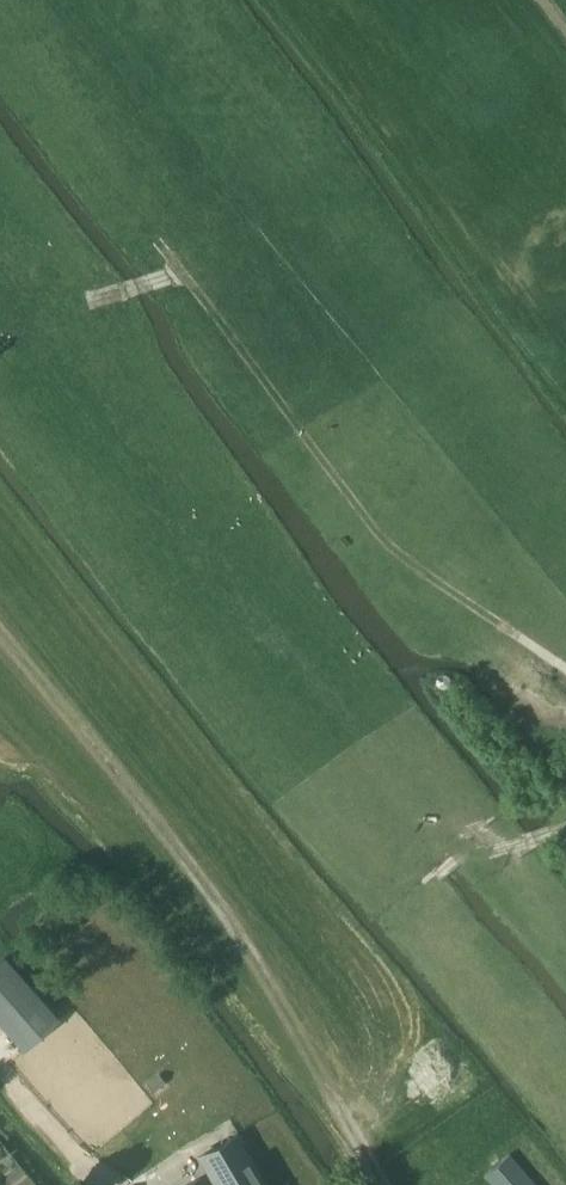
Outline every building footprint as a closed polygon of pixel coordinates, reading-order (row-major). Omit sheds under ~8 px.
[(438,679),(438,683),(439,686),(442,689),(446,689),(449,688),(452,685),(452,681),(451,678),(448,675),(444,675),(441,676),(438,679)] [(22,1050),(58,1017),(4,957),(0,961),(0,1026),(22,1050)] [(160,1075),(149,1083),(154,1090),(165,1082),(160,1075)] [(198,1155),(215,1184),(266,1184),(236,1135),(198,1155)] [(494,1184),(538,1184),(510,1153),(485,1175),(494,1184)]
